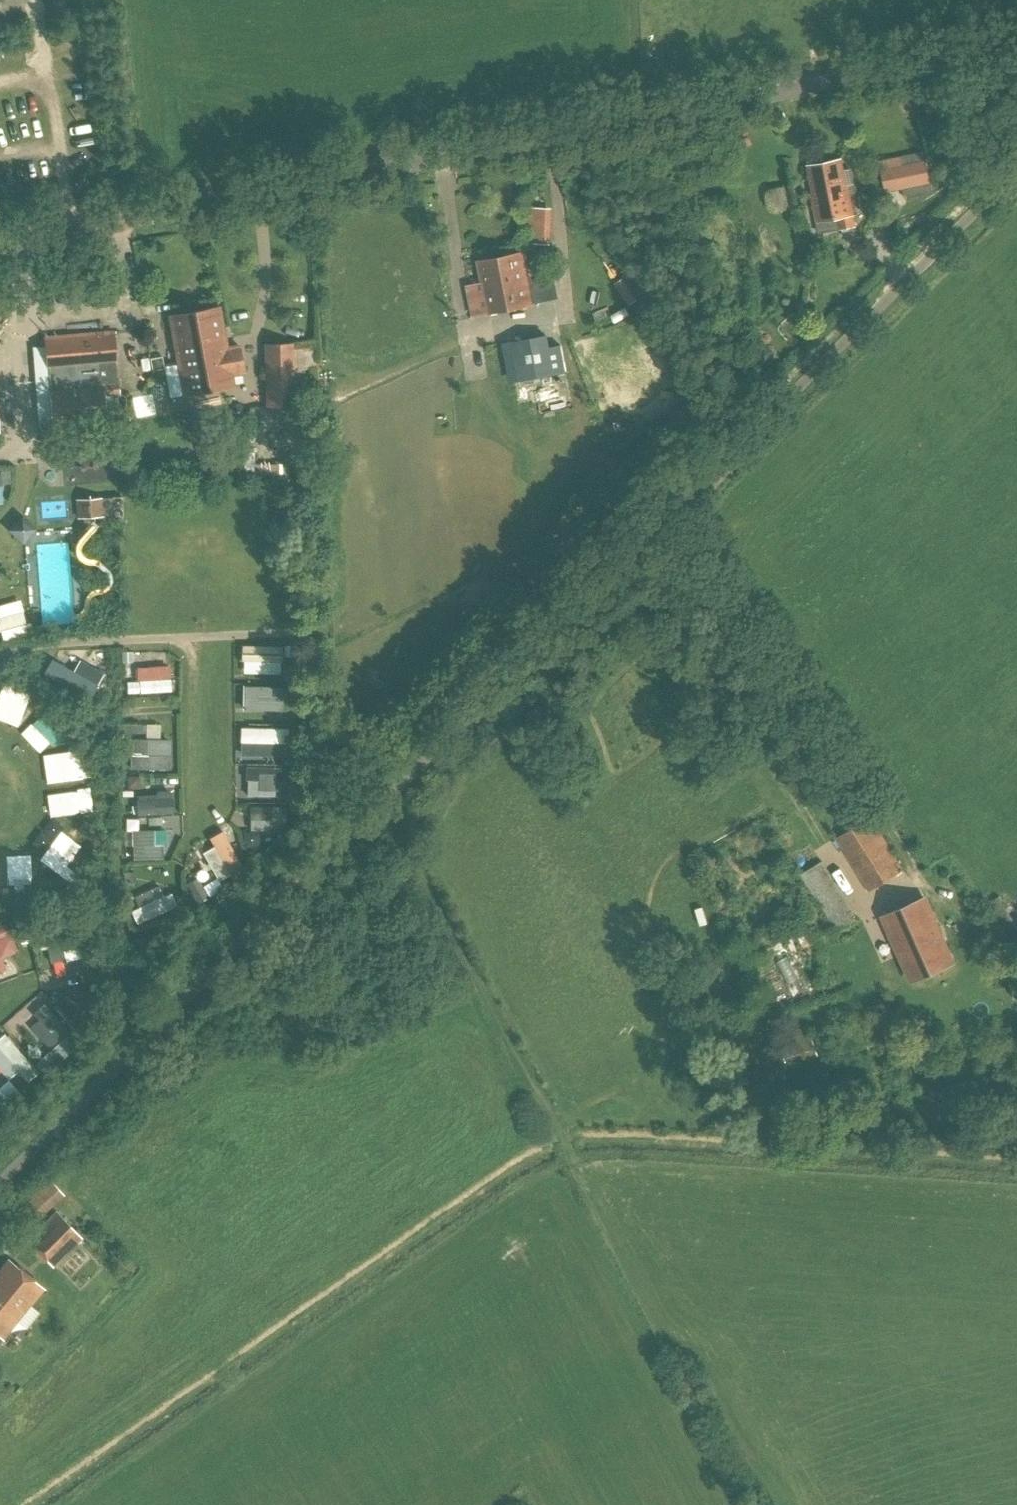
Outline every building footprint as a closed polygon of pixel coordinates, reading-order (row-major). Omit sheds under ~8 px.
[(902,163),(901,156),(879,160),(885,192),(931,183),(926,158),(902,163)] [(846,187),(840,160),(809,166),(814,194),(812,194),(818,223),(837,219),(839,230),(855,226),(847,187),(846,187)] [(559,243),(559,207),(536,207),(536,243),(559,243)] [(489,314),(531,306),(521,253),(479,262),(489,314)] [(221,305),(167,315),(182,396),(235,386),(233,376),(245,374),(239,344),(228,346),(221,305)] [(117,378),(114,333),(98,335),(46,339),(48,370),(49,370),(50,383),(48,383),(52,430),(106,425),(105,402),(121,401),(119,378),(117,378)] [(548,335),(511,342),(519,383),(556,376),(556,374),(550,347),(548,335)] [(266,343),(266,394),(278,393),(278,405),(302,404),(302,400),(306,400),(306,367),(294,368),(295,347),(295,343),(266,343)] [(161,356),(150,358),(152,369),(163,367),(161,356)] [(8,470),(0,470),(0,504),(10,503),(8,470)] [(77,519),(104,517),(103,498),(76,500),(77,519)] [(40,527),(19,525),(18,535),(38,538),(40,527)] [(1,603),(4,637),(34,634),(30,600),(1,603)] [(158,654),(158,667),(173,668),(173,655),(158,654)] [(146,695),(175,693),(173,671),(145,672),(146,695)] [(251,712),(298,709),(297,671),(250,673),(251,712)] [(11,686),(8,697),(33,703),(36,692),(11,686)] [(51,711),(47,728),(68,733),(71,715),(51,711)] [(41,724),(31,736),(47,749),(57,737),(41,724)] [(293,750),(293,727),(252,726),(252,750),(293,750)] [(143,766),(176,766),(176,753),(173,753),(173,738),(143,738),(143,766)] [(85,747),(48,752),(52,784),(89,780),(85,747)] [(285,770),(282,756),(247,761),(250,776),(285,770)] [(176,790),(142,792),(143,805),(177,803),(176,790)] [(85,791),(76,791),(77,813),(86,813),(85,791)] [(142,816),(179,814),(178,804),(142,806),(142,816)] [(869,893),(905,870),(871,817),(836,839),(869,893)] [(139,830),(141,852),(170,850),(169,840),(163,840),(163,828),(139,830)] [(68,873),(89,844),(67,829),(46,858),(68,873)] [(37,872),(36,859),(13,862),(14,875),(37,872)] [(835,930),(856,916),(821,862),(800,875),(835,930)] [(224,869),(199,880),(205,893),(229,881),(224,869)] [(177,897),(139,905),(142,920),(181,912),(177,897)] [(911,983),(954,964),(925,898),(883,916),(911,983)] [(16,969),(11,957),(26,950),(14,924),(0,930),(0,975),(0,976),(16,969)] [(58,964),(99,955),(96,941),(55,951),(58,964)] [(1016,998),(1016,966),(1006,969),(1014,999),(1016,998)] [(56,1053),(77,1032),(50,1004),(39,1014),(51,1027),(40,1037),(56,1053)] [(26,1070),(36,1080),(46,1071),(9,1032),(0,1041),(0,1063),(16,1079),(26,1070)] [(787,1067),(819,1057),(810,1033),(779,1042),(787,1067)] [(48,1177),(13,1211),(30,1229),(65,1196),(48,1177)] [(53,1268),(83,1239),(56,1211),(27,1241),(53,1268)] [(44,1289),(9,1260),(0,1271),(0,1338),(2,1340),(44,1289)]
